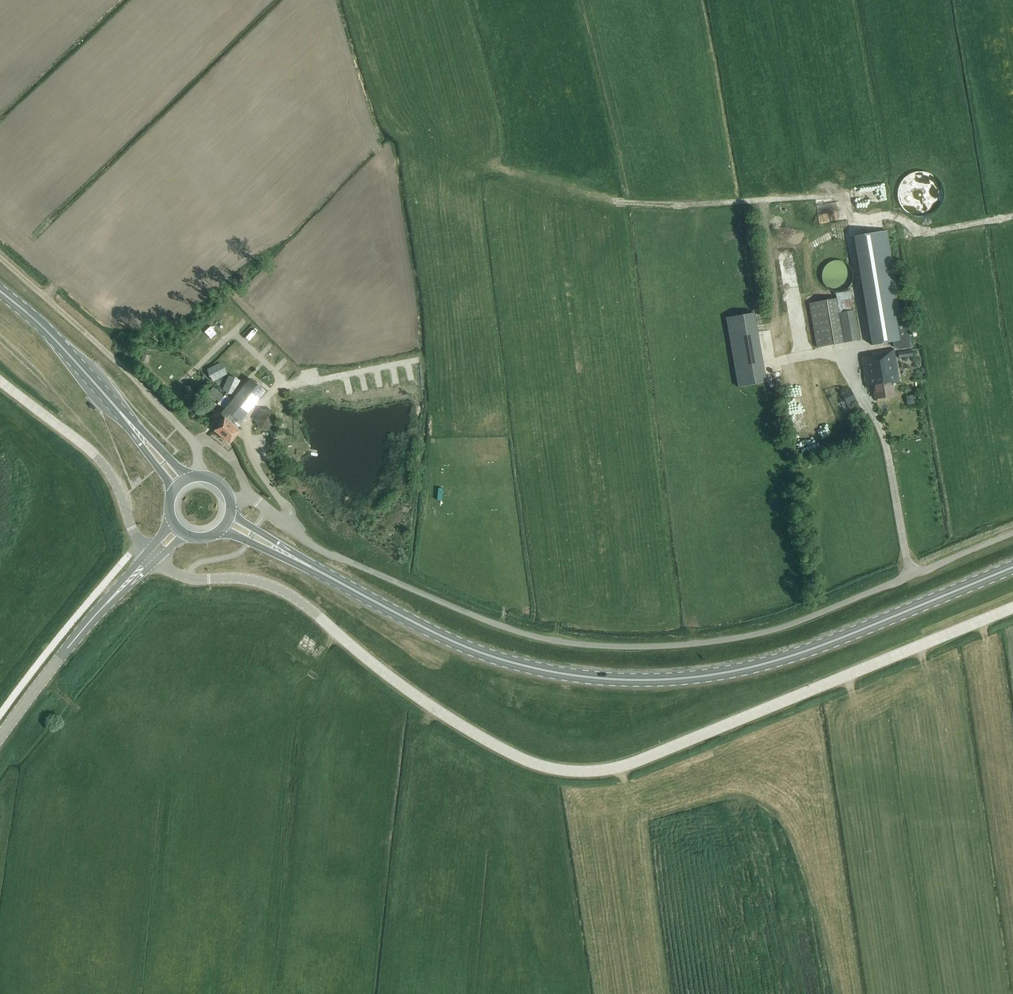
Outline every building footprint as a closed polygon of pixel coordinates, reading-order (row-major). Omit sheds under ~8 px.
[(865,314),(871,344),(893,341),(894,346),(898,349),(911,348),(906,317),(900,318),(891,266),(892,266),(886,230),(852,236),(865,314)] [(788,294),(790,302),(798,300),(795,292),(788,294)] [(853,294),(838,295),(839,316),(854,315),(853,294)] [(816,349),(860,344),(856,315),(839,317),(837,302),(810,305),(816,349)] [(754,312),(726,317),(738,387),(766,382),(754,312)] [(895,395),(893,383),(899,382),(894,349),(871,352),(871,355),(861,357),(865,387),(873,386),(875,398),(895,395)] [(224,418),(214,430),(231,443),(240,432),(232,425),(236,420),(240,422),(265,391),(250,378),(224,409),(225,410),(221,416),(224,418)] [(214,387),(210,392),(209,393),(208,394),(210,396),(214,400),(216,399),(219,401),(224,396),(214,387)] [(267,431),(274,416),(261,410),(254,426),(267,431)] [(841,415),(830,416),(831,424),(841,423),(841,415)] [(812,425),(815,433),(827,429),(824,421),(812,425)] [(654,716),(641,720),(643,725),(656,722),(654,716)]
